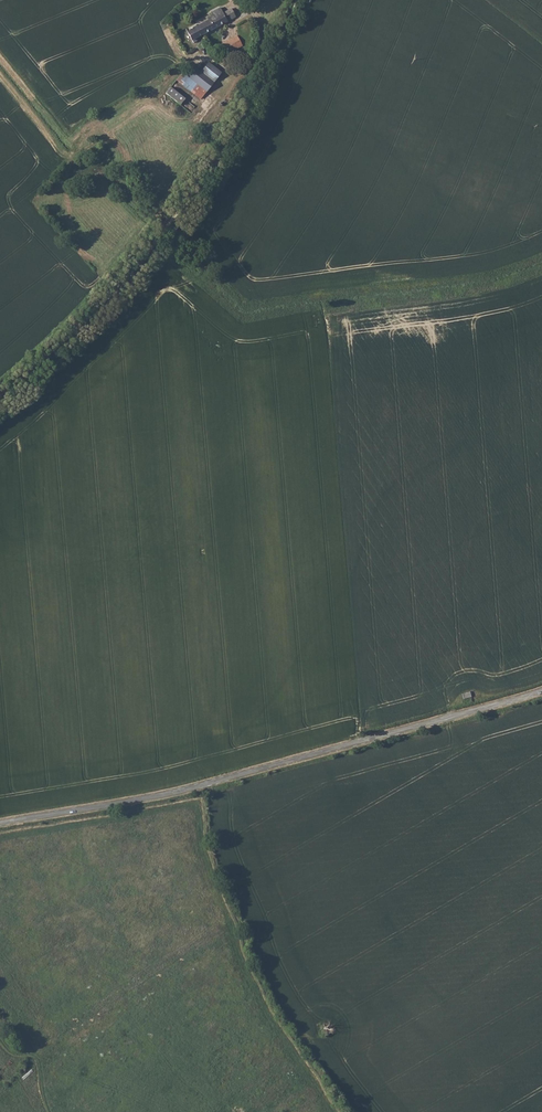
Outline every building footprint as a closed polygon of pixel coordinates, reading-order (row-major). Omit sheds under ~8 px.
[(194,43),(198,41),(196,38),(242,13),(234,0),(233,0),(211,11),(212,15),(208,18),(208,20),(187,31),(194,43)] [(237,35),(221,44),(227,54),(243,45),(237,35)] [(171,87),(166,93),(181,105),(186,99),(171,87)]
